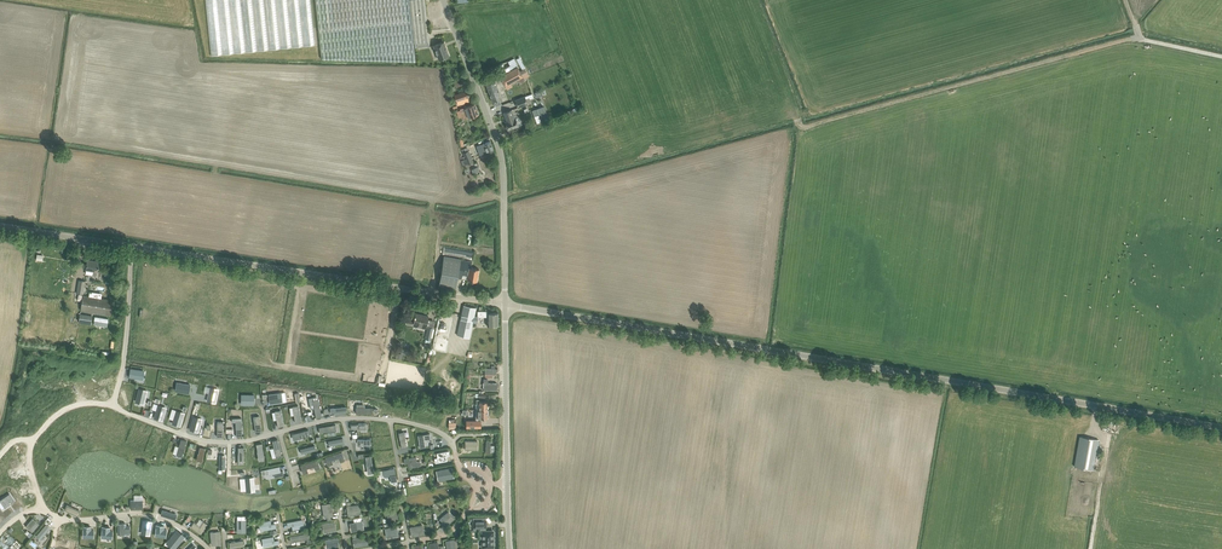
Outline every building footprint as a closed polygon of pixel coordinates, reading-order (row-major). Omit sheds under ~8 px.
[(211,53),(315,43),(311,0),(206,0),(211,53)] [(449,55),(444,42),(433,46),(439,59),(449,55)] [(524,76),(521,70),(519,66),(507,72),(508,74),(502,77),(505,84),(511,81),(512,82),(523,77),(524,76)] [(525,68),(521,70),(524,76),(523,77),(524,79),(529,77),(525,68)] [(493,76),(490,77),(484,79),(486,84),(492,102),(493,101),(495,106),(501,104),(499,99),(501,98),(493,76)] [(455,95),(458,105),(468,101),(465,91),(455,95)] [(515,100),(518,107),(527,104),(525,96),(515,100)] [(468,117),(478,114),(475,103),(465,107),(460,109),(464,119),(468,117)] [(541,121),(548,118),(544,106),(532,110),(534,116),(539,114),(541,121)] [(505,122),(508,130),(518,126),(517,124),(515,118),(511,110),(503,113),(506,119),(506,118),(507,121),(505,122)] [(480,155),(487,152),(488,156),(494,154),(492,150),(494,149),(490,141),(476,146),(480,155)] [(469,150),(463,152),(466,159),(463,160),(465,165),(465,164),(467,163),(467,164),(473,161),(469,150)] [(462,274),(468,275),(469,267),(471,267),(472,262),(460,260),(461,259),(444,256),(438,287),(455,290),(457,277),(461,278),(462,274)] [(86,268),(86,274),(93,275),(97,276),(97,278),(104,279),(105,275),(112,276),(112,273),(98,271),(99,261),(87,260),(86,265),(86,268)] [(479,269),(471,267),(469,267),(468,275),(467,279),(477,281),(479,269)] [(77,293),(83,294),(85,281),(79,280),(77,293)] [(80,309),(110,314),(113,300),(83,295),(80,309)] [(464,305),(462,311),(457,335),(470,337),(473,323),(477,323),(477,316),(474,316),(476,308),(464,305)] [(488,316),(488,323),(488,326),(498,325),(498,313),(487,313),(487,311),(477,311),(478,317),(488,316)] [(408,318),(407,324),(413,325),(414,323),(423,325),(422,327),(425,328),(428,317),(423,316),(423,315),(416,313),(415,315),(414,316),(415,317),(414,319),(408,318)] [(79,321),(91,323),(92,315),(80,314),(79,321)] [(131,368),(129,377),(141,379),(143,370),(131,368)] [(484,379),(484,384),(483,390),(497,390),(497,383),(487,383),(488,379),(484,379)] [(178,382),(177,391),(189,393),(190,385),(178,382)] [(139,389),(136,401),(144,403),(147,391),(139,389)] [(209,394),(207,401),(216,402),(218,391),(210,389),(209,394)] [(280,392),(269,394),(270,404),(281,402),(280,392)] [(243,394),(243,404),(254,405),(254,395),(243,394)] [(318,399),(313,400),(315,408),(314,408),(316,418),(322,417),(318,399)] [(476,410),(479,410),(487,410),(487,401),(479,401),(479,400),(476,400),(476,404),(476,410)] [(158,406),(154,418),(162,420),(166,408),(158,406)] [(275,411),(272,412),(273,420),(276,419),(276,420),(278,427),(284,426),(281,410),(280,410),(276,411),(275,411)] [(487,410),(479,410),(479,420),(483,420),(483,418),(487,418),(487,410)] [(173,420),(172,423),(181,426),(184,414),(176,412),(173,420)] [(193,418),(190,429),(198,432),(202,420),(193,418)] [(241,418),(232,418),(232,422),(236,422),(237,429),(236,429),(236,436),(242,436),(241,418)] [(336,424),(319,427),(320,433),(327,431),(327,432),(327,431),(335,430),(335,425),(336,425),(336,424)] [(308,429),(292,434),(293,434),(294,439),(302,437),(303,437),(310,435),(308,429)] [(399,432),(398,432),(400,440),(401,448),(406,447),(405,438),(404,438),(403,432),(399,433),(399,432)] [(418,435),(420,447),(424,446),(423,439),(428,438),(430,438),(430,433),(418,435)] [(1080,436),(1079,442),(1075,466),(1093,470),(1098,439),(1080,436)] [(179,447),(177,454),(182,456),(186,441),(181,439),(179,446),(179,447)] [(277,439),(272,440),(274,447),(273,447),(273,448),(274,447),(276,456),(281,455),(282,455),(277,439)] [(357,439),(357,440),(358,440),(358,444),(360,444),(360,448),(364,448),(370,448),(370,444),(370,439),(357,439)] [(465,449),(477,450),(477,441),(465,441),(465,449)] [(262,443),(256,444),(257,451),(257,452),(258,452),(259,460),(264,459),(264,460),(265,460),(262,443)] [(315,445),(300,449),(302,453),(306,452),(311,451),(316,450),(315,445)] [(198,453),(197,460),(202,461),(202,462),(205,448),(200,447),(198,453)] [(437,458),(434,458),(435,463),(438,462),(447,460),(446,456),(449,455),(448,451),(440,453),(437,453),(437,458)] [(326,457),(329,465),(333,464),(332,460),(339,458),(340,461),(344,460),(341,452),(326,457)] [(370,456),(364,457),(366,464),(367,474),(372,473),(370,456)] [(404,459),(405,464),(408,463),(409,468),(421,465),(420,461),(417,461),(416,457),(404,459)] [(314,466),(315,470),(319,468),(316,460),(301,465),(304,473),(308,472),(307,468),(314,466)] [(267,469),(261,470),(262,475),(269,473),(269,474),(274,473),(274,477),(284,475),(283,470),(281,471),(280,466),(267,469)] [(394,468),(383,471),(384,476),(390,475),(391,481),(391,483),(395,485),(397,484),(397,480),(394,468)] [(438,475),(438,480),(450,478),(449,473),(452,473),(452,468),(440,470),(441,475),(438,475)] [(408,481),(409,485),(421,483),(420,479),(423,478),(422,474),(410,476),(411,480),(408,481)] [(254,477),(245,478),(246,490),(255,489),(254,477)] [(9,494),(0,500),(5,507),(14,500),(9,494)] [(131,500),(131,509),(143,509),(143,500),(131,500)] [(322,507),(323,508),(324,517),(333,516),(331,504),(325,505),(324,504),(322,505),(322,507)] [(357,505),(347,507),(348,516),(361,514),(359,507),(360,507),(359,505),(359,504),(357,505)] [(65,510),(78,516),(80,511),(67,505),(65,510)] [(162,509),(161,514),(175,519),(177,514),(162,509)] [(385,516),(386,518),(386,522),(398,520),(397,511),(391,512),(389,510),(386,511),(385,513),(385,515),(385,516)] [(440,520),(446,526),(455,518),(449,511),(440,520)] [(237,520),(237,522),(237,523),(237,532),(246,532),(246,520),(245,520),(245,516),(237,516),(237,520)] [(482,539),(482,541),(482,547),(494,547),(494,541),(493,541),(494,541),(493,541),(493,540),(492,530),(485,531),(485,527),(486,527),(486,520),(486,518),(486,517),(473,517),(473,520),(473,527),(482,527),(482,531),(482,533),(480,533),(481,539),(482,539)] [(32,519),(26,526),(32,531),(39,523),(36,521),(35,521),(32,519)] [(301,519),(287,522),(287,526),(291,525),(292,530),(304,527),(303,523),(302,523),(301,519)] [(143,520),(141,532),(150,534),(152,521),(143,520)] [(261,526),(262,531),(277,528),(276,524),(272,524),(271,520),(259,523),(260,527),(261,526)] [(203,521),(199,526),(194,522),(191,527),(201,534),(207,524),(203,521)] [(350,523),(351,531),(362,529),(361,525),(362,525),(361,521),(357,521),(357,522),(350,523)] [(324,532),(325,532),(327,532),(336,530),(334,522),(323,524),(324,529),(323,530),(324,532)] [(39,537),(39,538),(40,539),(41,539),(42,538),(42,537),(50,528),(46,524),(37,535),(39,537)] [(126,524),(118,524),(118,534),(130,534),(130,526),(126,526),(126,524)] [(157,525),(155,535),(166,537),(167,529),(164,529),(164,526),(157,525)] [(420,526),(410,527),(412,536),(424,534),(423,528),(423,527),(423,525),(422,525),(420,525),(420,526)] [(83,526),(83,537),(93,537),(94,530),(91,529),(91,527),(83,526)] [(102,526),(101,537),(112,538),(113,530),(110,530),(110,527),(102,526)] [(398,535),(397,526),(385,528),(386,537),(398,535)] [(64,531),(63,537),(77,540),(78,534),(64,531)] [(176,532),(167,543),(174,548),(182,537),(176,532)] [(213,532),(211,532),(210,533),(210,535),(211,535),(212,545),(221,544),(220,532),(213,532)] [(290,536),(290,538),(291,540),(291,542),(309,539),(308,533),(290,536)] [(262,539),(263,543),(264,542),(265,546),(279,544),(278,540),(274,540),(273,536),(262,539)] [(353,539),(354,547),(366,545),(365,540),(366,540),(365,536),(361,537),(353,539)] [(325,540),(327,547),(339,545),(337,538),(325,540)] [(456,548),(455,548),(454,539),(446,541),(447,548),(456,548)]
